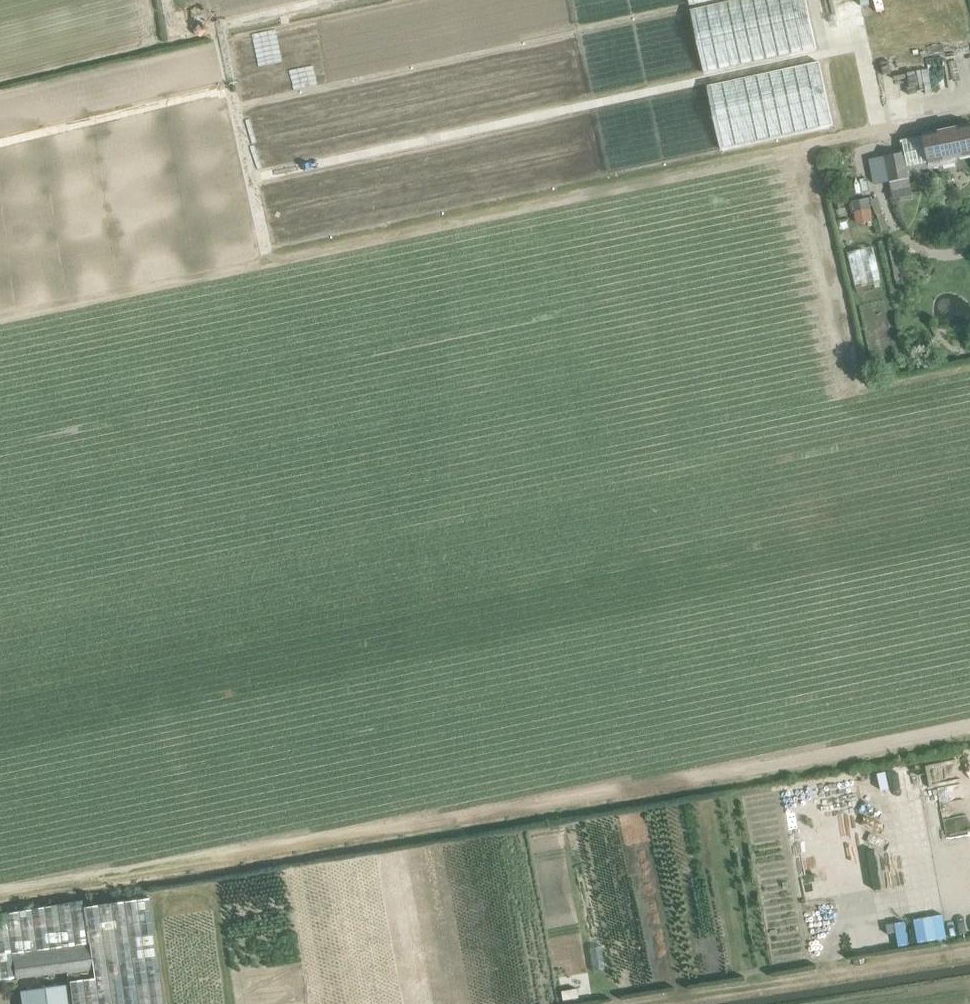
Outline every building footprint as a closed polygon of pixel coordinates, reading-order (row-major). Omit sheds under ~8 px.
[(938,132),(924,135),(931,166),(956,161),(955,157),(969,154),(969,125),(941,131),(941,129),(940,129),(941,131),(938,132)] [(889,182),(909,178),(904,152),(884,156),(889,182)] [(909,178),(889,182),(891,191),(911,188),(909,178)] [(854,199),(856,221),(873,219),(870,197),(854,199)] [(0,914),(0,981),(67,972),(69,981),(72,1003),(163,1003),(149,898),(84,907),(83,907),(82,900),(0,914)] [(918,941),(947,938),(944,914),(916,917),(918,941)] [(68,987),(20,994),(21,1003),(70,1003),(68,987)]
